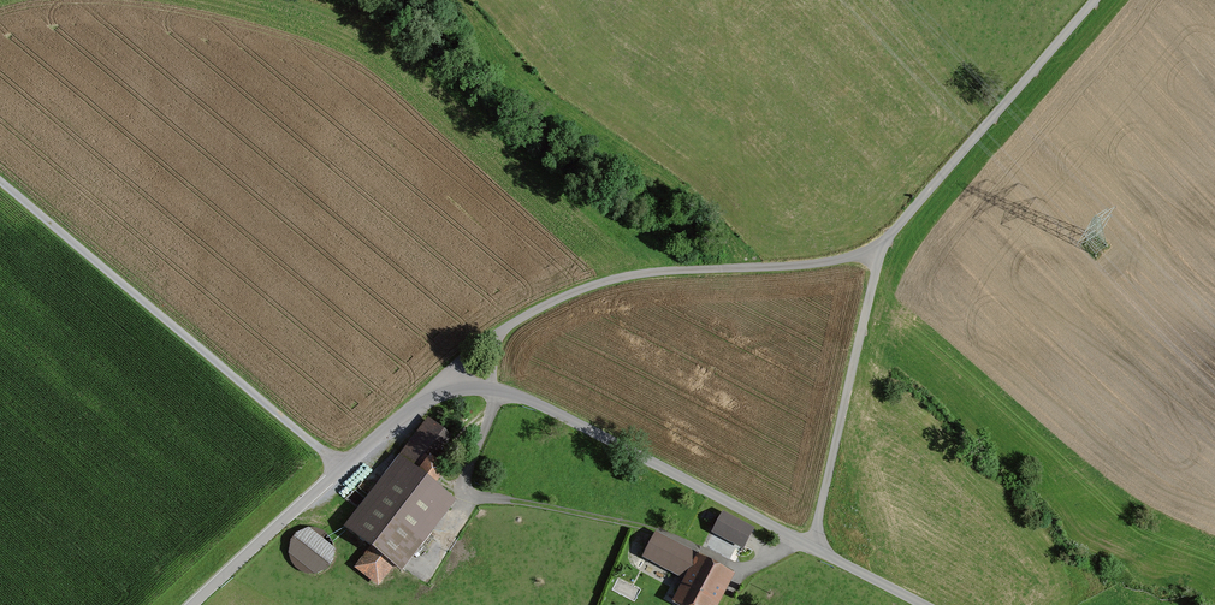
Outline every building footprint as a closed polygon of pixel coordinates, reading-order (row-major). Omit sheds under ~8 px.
[(448,433),(426,417),(346,529),(372,547),(356,569),(376,584),(389,565),(398,571),(449,499),(432,487),(445,469),(430,458),(448,433)] [(751,530),(719,515),(710,534),(742,549),(751,530)] [(653,539),(644,559),(682,577),(669,604),(715,604),(729,575),(653,539)]
